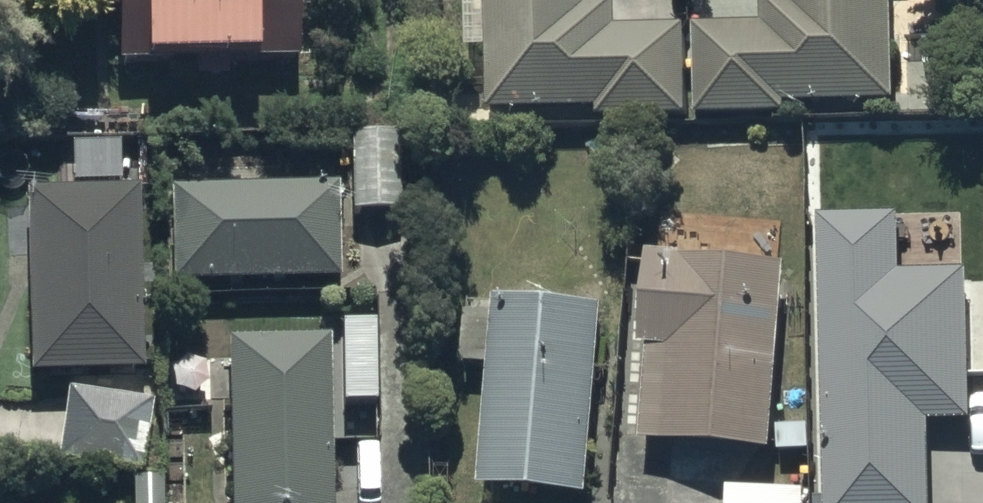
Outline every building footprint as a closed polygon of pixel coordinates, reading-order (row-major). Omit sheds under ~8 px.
[(97,73),(192,73),(192,85),(229,85),(229,69),(295,69),(295,0),(96,0),(97,73)] [(488,47),(488,110),(597,109),(597,118),(788,117),(788,104),(891,104),(890,0),(767,0),(763,0),(763,29),(614,30),(614,2),(594,2),(594,0),(470,0),(471,47),(488,47)] [(399,138),(350,139),(353,216),(399,216),(399,138)] [(263,190),(172,192),(174,287),(340,284),(338,188),(316,188),(316,176),(262,177),(263,190)] [(137,195),(29,197),(33,378),(140,376),(137,195)] [(821,219),(820,502),(929,502),(929,423),(970,423),(970,278),(897,278),(897,219),(821,219)] [(785,265),(646,259),(639,352),(648,352),(643,447),(808,456),(810,427),(777,425),(785,265)] [(600,307),(492,301),(481,491),(589,497),(600,307)] [(226,343),(232,502),(333,502),(333,343),(226,343)] [(153,407),(67,397),(59,464),(144,474),(153,407)] [(726,502),(810,502),(810,491),(726,492),(726,502)]
